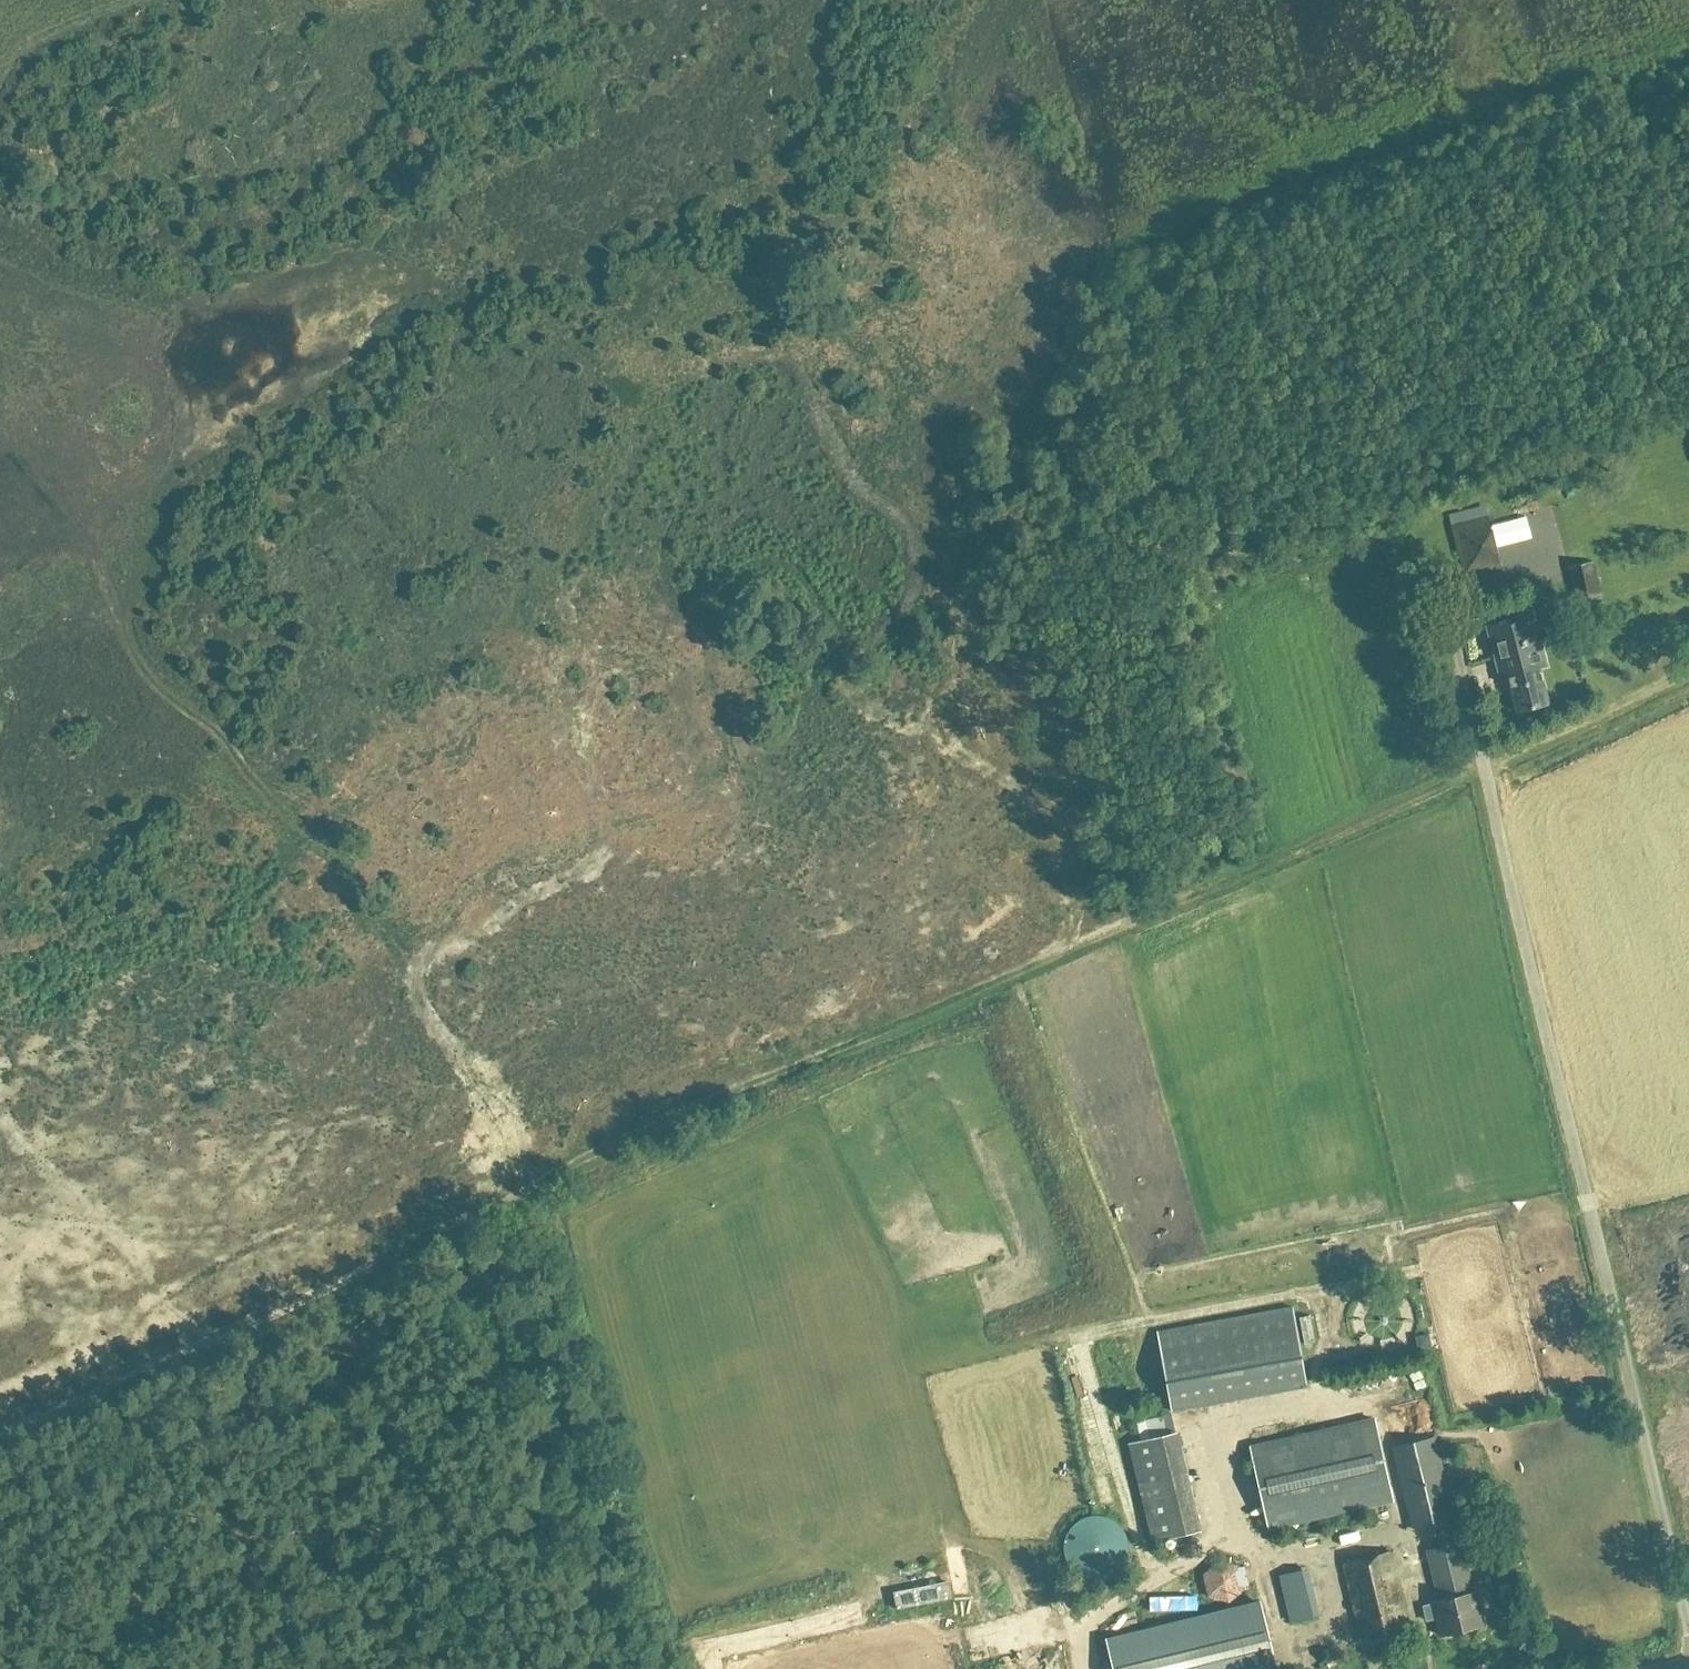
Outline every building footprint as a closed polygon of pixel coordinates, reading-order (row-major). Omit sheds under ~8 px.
[(1464,575),(1502,566),(1486,506),(1450,516),(1464,575)] [(1604,601),(1602,592),(1602,591),(1595,560),(1568,567),(1575,598),(1586,595),(1588,605),(1604,601)] [(1520,711),(1550,703),(1540,666),(1548,664),(1534,613),(1488,625),(1496,658),(1505,656),(1510,673),(1509,673),(1520,711)] [(1296,1343),(1173,1363),(1179,1398),(1237,1389),(1237,1386),(1301,1375),(1296,1343)] [(1272,1529),(1395,1501),(1375,1414),(1252,1442),(1272,1529)] [(1412,1528),(1456,1517),(1436,1436),(1392,1446),(1412,1528)] [(1067,1535),(1065,1545),(1066,1556),(1071,1566),(1079,1573),(1089,1578),(1100,1578),(1111,1575),(1120,1569),(1126,1560),(1129,1550),(1129,1539),(1125,1529),(1118,1521),(1109,1516),(1099,1514),(1089,1515),(1079,1519),(1072,1526),(1067,1535)] [(1475,1592),(1474,1589),(1462,1540),(1428,1549),(1440,1599),(1434,1600),(1435,1601),(1425,1604),(1429,1619),(1438,1616),(1443,1633),(1484,1623),(1477,1591),(1475,1592)] [(1416,1628),(1398,1547),(1357,1557),(1375,1638),(1416,1628)] [(1313,1575),(1291,1576),(1293,1615),(1316,1613),(1313,1575)] [(1261,1601),(1108,1640),(1116,1668),(1280,1668),(1263,1601),(1261,1601)]
